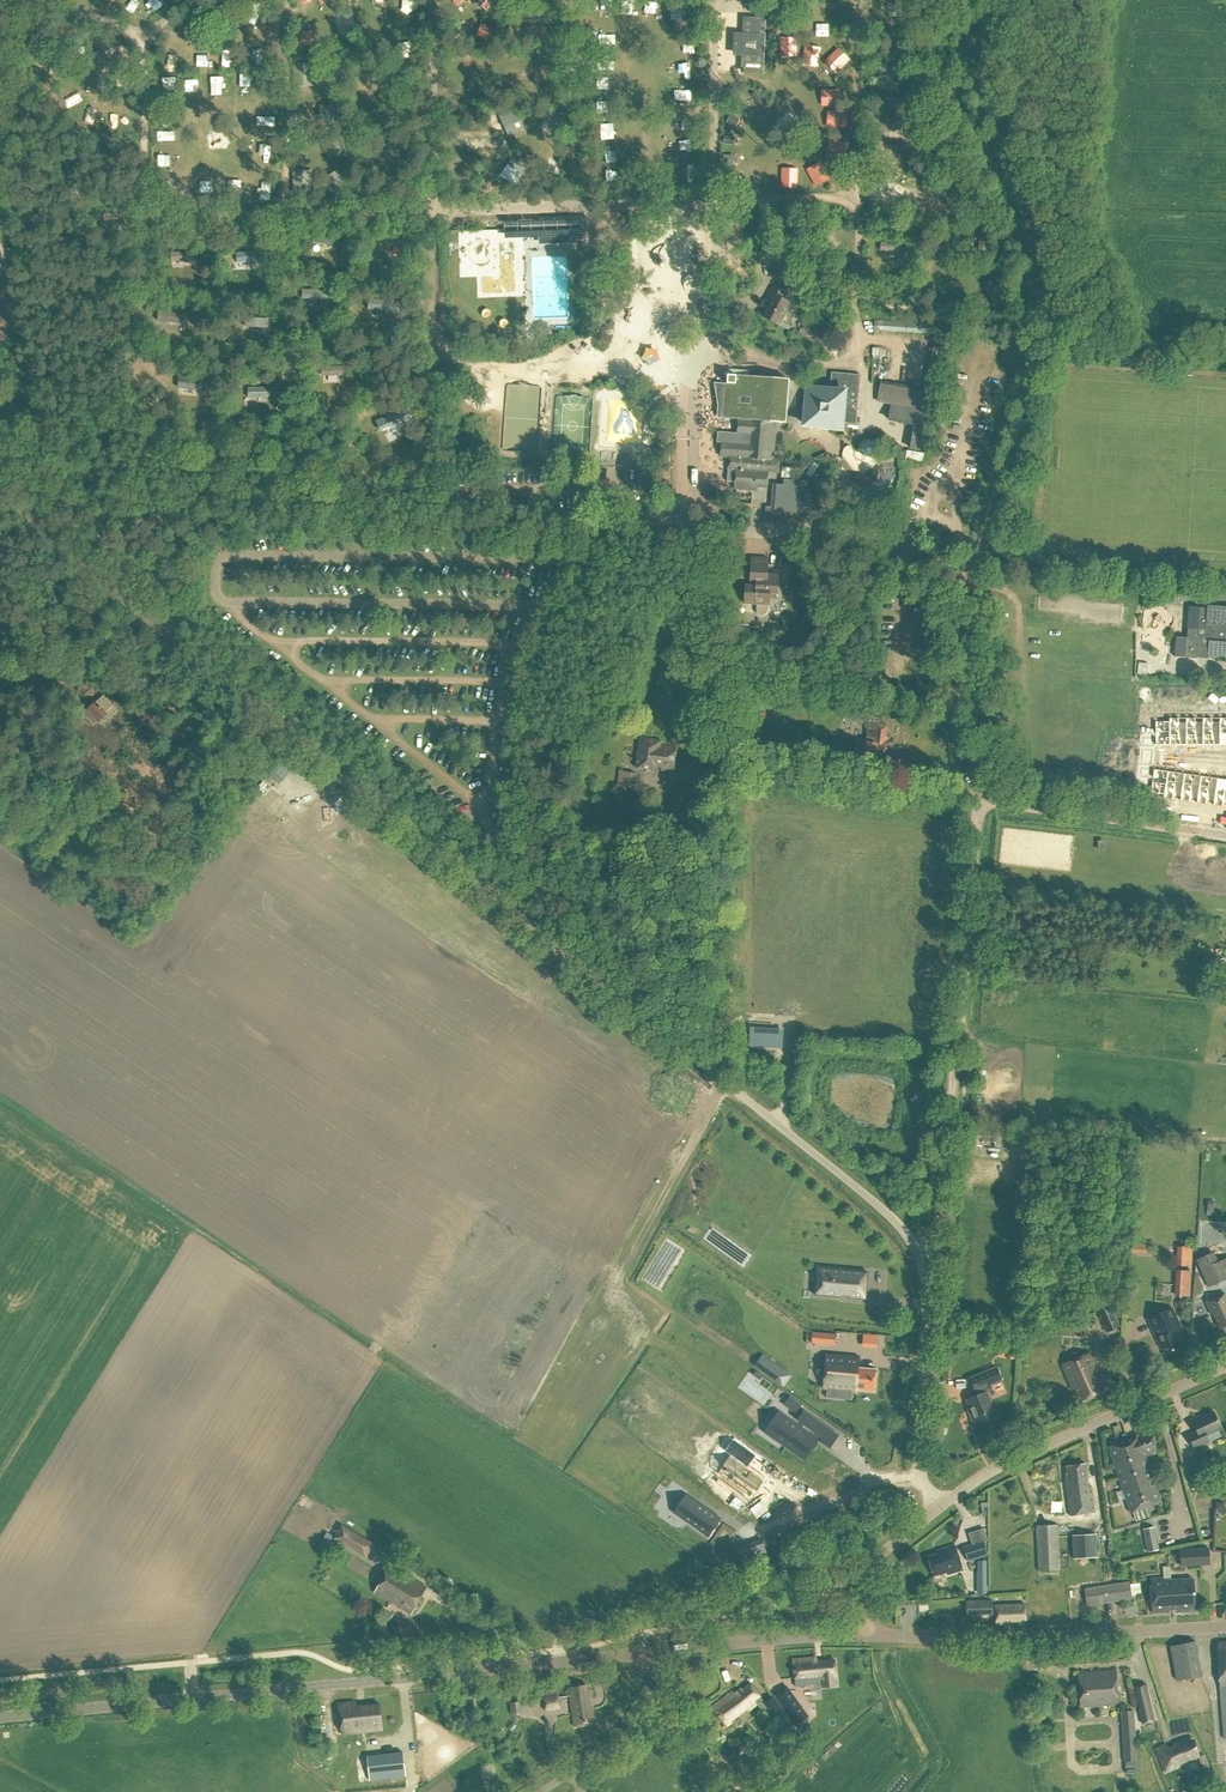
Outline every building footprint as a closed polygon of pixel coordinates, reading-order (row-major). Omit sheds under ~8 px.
[(490,8),(498,0),(481,0),(490,8)] [(766,19),(743,18),(742,33),(734,33),(733,56),(741,56),(741,73),(764,74),(766,19)] [(486,26),(480,38),(491,44),(498,32),(486,26)] [(311,45),(307,32),(294,36),(298,49),(311,45)] [(797,51),(797,38),(781,38),(780,51),(797,51)] [(819,61),(821,48),(805,45),(803,58),(819,61)] [(840,69),(849,60),(838,48),(829,58),(840,69)] [(314,64),(293,64),(294,87),(314,87),(314,64)] [(828,106),(841,106),(840,90),(828,90),(828,106)] [(762,102),(755,92),(751,95),(758,105),(762,102)] [(746,105),(738,96),(734,100),(742,109),(746,105)] [(819,109),(814,100),(807,104),(811,112),(819,109)] [(320,105),(320,125),(342,125),(342,105),(320,105)] [(505,130),(512,127),(514,132),(525,127),(516,110),(499,118),(505,130)] [(833,129),(846,129),(847,113),(834,112),(833,129)] [(738,120),(730,116),(726,123),(734,127),(738,120)] [(487,146),(487,136),(463,137),(463,147),(487,146)] [(732,146),(733,137),(725,136),(724,145),(732,146)] [(349,137),(326,138),(327,158),(350,157),(349,137)] [(833,158),(846,160),(848,143),(835,141),(833,158)] [(733,156),(723,155),(722,164),(732,165),(733,156)] [(518,163),(514,170),(507,166),(500,176),(516,187),(527,170),(518,163)] [(809,176),(815,187),(830,179),(824,168),(809,176)] [(337,170),(321,183),(335,201),(351,188),(337,170)] [(293,171),(293,194),(313,194),(313,171),(293,171)] [(735,174),(727,180),(733,188),(741,182),(735,174)] [(781,175),(781,188),(797,189),(798,175),(781,175)] [(577,243),(577,237),(584,236),(583,220),(582,220),(582,216),(539,217),(539,221),(504,221),(505,238),(539,237),(539,244),(577,243)] [(315,236),(314,244),(338,245),(338,238),(315,236)] [(384,236),(383,245),(410,248),(410,239),(384,236)] [(772,264),(783,270),(793,253),(782,247),(772,264)] [(171,252),(171,261),(195,261),(196,253),(171,252)] [(195,269),(195,262),(171,262),(171,270),(195,269)] [(764,305),(768,307),(763,317),(780,326),(791,304),(780,299),(783,294),(772,288),(764,305)] [(302,307),(317,307),(317,296),(302,296),(302,307)] [(246,319),(246,327),(269,327),(269,319),(246,319)] [(824,333),(809,321),(799,333),(814,345),(824,333)] [(831,372),(830,388),(806,385),(802,428),(844,432),(845,423),(856,424),(860,375),(831,372)] [(720,418),(724,419),(738,420),(738,421),(737,433),(729,433),(729,444),(723,443),(722,457),(728,457),(727,469),(729,469),(728,482),(736,483),(735,489),(757,491),(757,487),(767,488),(768,472),(777,473),(778,461),(773,460),(776,425),(776,423),(785,423),(788,378),(728,374),(727,383),(716,382),(721,404),(720,418)] [(927,388),(880,380),(876,400),(924,408),(927,388)] [(248,388),(249,398),(278,397),(277,387),(248,388)] [(280,404),(276,409),(281,412),(284,408),(280,404)] [(912,448),(925,450),(929,425),(930,425),(932,412),(891,405),(889,419),(916,423),(912,448)] [(859,449),(863,454),(868,454),(873,450),(874,448),(874,445),(875,443),(873,440),(870,442),(865,440),(860,444),(859,449)] [(784,479),(784,485),(774,484),(772,508),(772,515),(782,516),(782,517),(811,519),(814,488),(813,488),(813,482),(784,479)] [(768,558),(751,557),(751,581),(753,581),(752,586),(746,586),(745,604),(758,604),(757,610),(758,612),(759,614),(761,615),(763,616),(765,616),(767,614),(768,613),(769,610),(769,605),(770,605),(770,597),(777,597),(777,593),(778,593),(778,575),(768,574),(768,558)] [(1130,600),(1135,600),(1142,600),(1143,591),(1135,591),(1131,591),(1130,600)] [(1206,658),(1216,659),(1216,657),(1225,658),(1225,608),(1207,606),(1206,609),(1200,609),(1200,608),(1189,607),(1186,638),(1176,637),(1174,657),(1196,659),(1196,657),(1206,658)] [(1161,642),(1161,621),(1153,621),(1153,642),(1161,642)] [(57,679),(63,674),(51,662),(45,667),(57,679)] [(1137,668),(1138,680),(1148,679),(1147,668),(1137,668)] [(736,707),(754,709),(756,696),(738,694),(736,707)] [(106,715),(107,716),(109,718),(117,711),(104,695),(88,708),(85,705),(79,710),(87,720),(88,719),(94,726),(106,715)] [(853,761),(863,762),(864,757),(884,761),(885,755),(887,755),(890,753),(891,748),(889,745),(887,745),(888,741),(886,741),(888,729),(883,728),(885,718),(846,713),(844,721),(865,724),(864,728),(868,729),(866,742),(856,740),(853,761)] [(1170,728),(1170,745),(1187,745),(1187,728),(1180,728),(1180,725),(1170,725),(1170,728)] [(1187,728),(1187,745),(1204,745),(1204,728),(1196,728),(1196,725),(1187,725),(1187,728)] [(1204,728),(1204,745),(1220,745),(1221,728),(1213,728),(1213,725),(1204,725),(1204,728)] [(1157,728),(1157,745),(1170,745),(1170,728),(1157,728)] [(661,740),(640,738),(636,768),(656,771),(657,765),(663,766),(662,771),(673,772),(677,748),(661,745),(661,740)] [(1157,769),(1153,793),(1167,795),(1170,771),(1157,769)] [(634,787),(636,773),(619,771),(614,804),(627,805),(629,786),(634,787)] [(1167,795),(1166,798),(1175,799),(1176,796),(1183,797),(1187,773),(1170,771),(1167,795)] [(1183,797),(1183,801),(1192,802),(1192,798),(1200,799),(1204,776),(1187,773),(1183,797)] [(1200,799),(1199,803),(1209,804),(1209,801),(1217,802),(1220,778),(1204,776),(1200,799)] [(1216,805),(1225,806),(1225,803),(1225,779),(1220,778),(1217,802),(1216,805)] [(760,1039),(736,1038),(736,1051),(760,1051),(760,1039)] [(1215,1202),(1208,1201),(1206,1214),(1213,1215),(1215,1202)] [(1156,1244),(1133,1242),(1132,1251),(1156,1253),(1156,1244)] [(1179,1251),(1178,1265),(1191,1266),(1192,1251),(1192,1247),(1179,1247),(1179,1251)] [(1196,1259),(1201,1271),(1209,1287),(1225,1279),(1225,1260),(1219,1263),(1214,1251),(1196,1259)] [(849,1298),(862,1299),(865,1299),(868,1272),(817,1268),(814,1295),(840,1297),(840,1294),(849,1295),(849,1298)] [(1178,1270),(1177,1295),(1190,1296),(1191,1271),(1178,1270)] [(1224,1294),(1206,1302),(1212,1315),(1213,1315),(1220,1330),(1225,1327),(1225,1298),(1224,1294)] [(1098,1311),(1107,1332),(1120,1326),(1115,1316),(1119,1314),(1114,1304),(1098,1311)] [(1173,1308),(1148,1319),(1152,1329),(1161,1348),(1163,1347),(1166,1354),(1180,1348),(1173,1332),(1175,1331),(1182,1328),(1173,1308)] [(813,1332),(812,1344),(835,1345),(836,1334),(813,1332)] [(1105,1390),(1089,1353),(1062,1365),(1073,1389),(1075,1388),(1081,1401),(1105,1390)] [(877,1369),(862,1368),(860,1367),(861,1357),(829,1354),(826,1390),(819,1389),(817,1403),(844,1406),(845,1392),(857,1393),(857,1390),(875,1391),(877,1369)] [(763,1355),(755,1366),(777,1382),(785,1370),(763,1355)] [(991,1384),(1001,1380),(996,1367),(970,1378),(975,1391),(991,1384)] [(998,1418),(989,1397),(995,1395),(991,1384),(975,1391),(977,1396),(966,1400),(971,1414),(970,1414),(975,1428),(998,1418)] [(808,1431),(811,1428),(824,1437),(821,1440),(830,1446),(838,1434),(830,1428),(804,1411),(799,1419),(806,1424),(803,1428),(780,1412),(776,1418),(782,1422),(774,1434),(788,1444),(786,1446),(795,1452),(796,1450),(805,1456),(818,1438),(808,1431)] [(1221,1429),(1213,1411),(1200,1417),(1199,1415),(1191,1419),(1197,1431),(1188,1435),(1194,1449),(1209,1442),(1206,1435),(1221,1429)] [(964,1428),(970,1426),(968,1417),(962,1419),(964,1428)] [(1146,1456),(1158,1453),(1152,1434),(1138,1438),(1138,1437),(1108,1447),(1130,1513),(1162,1503),(1146,1456)] [(741,1461),(727,1481),(738,1489),(740,1486),(759,1499),(769,1486),(750,1473),(752,1470),(755,1471),(762,1461),(741,1446),(734,1456),(741,1461)] [(1184,1462),(1190,1482),(1201,1479),(1195,1458),(1184,1462)] [(1089,1486),(1086,1464),(1067,1466),(1068,1473),(1066,1473),(1067,1480),(1064,1481),(1068,1515),(1096,1511),(1092,1485),(1089,1486)] [(720,1519),(684,1494),(673,1510),(709,1535),(720,1519)] [(1224,1502),(1216,1502),(1215,1511),(1219,1511),(1224,1506),(1224,1502)] [(1061,1570),(1058,1524),(1036,1525),(1039,1571),(1061,1570)] [(375,1544),(342,1525),(334,1538),(366,1558),(375,1544)] [(1154,1525),(1143,1528),(1148,1551),(1159,1549),(1154,1525)] [(327,1531),(321,1542),(329,1546),(335,1535),(327,1531)] [(1072,1535),(1073,1558),(1098,1557),(1097,1534),(1072,1535)] [(984,1541),(963,1547),(968,1561),(988,1555),(984,1541)] [(947,1575),(947,1574),(963,1570),(955,1544),(937,1550),(938,1553),(928,1556),(934,1576),(946,1572),(947,1575)] [(742,1546),(735,1549),(737,1556),(740,1563),(747,1560),(744,1553),(742,1546)] [(1180,1567),(1210,1565),(1209,1548),(1179,1549),(1180,1567)] [(790,1564),(785,1553),(764,1562),(769,1573),(790,1564)] [(977,1561),(977,1594),(987,1594),(987,1560),(977,1561)] [(413,1616),(429,1589),(393,1567),(377,1594),(413,1616)] [(1164,1577),(1150,1578),(1152,1613),(1169,1612),(1169,1611),(1173,1610),(1171,1579),(1164,1580),(1164,1577)] [(1194,1578),(1171,1579),(1173,1610),(1176,1610),(1176,1612),(1195,1611),(1194,1578)] [(1132,1599),(1130,1581),(1084,1588),(1087,1606),(1132,1599)] [(992,1601),(966,1601),(967,1607),(967,1610),(977,1609),(977,1614),(977,1615),(993,1615),(993,1613),(996,1613),(996,1624),(1008,1624),(1008,1621),(1026,1620),(1026,1612),(1026,1605),(996,1606),(992,1606),(992,1601)] [(386,1610),(382,1616),(390,1621),(393,1614),(386,1610)] [(1202,1676),(1196,1641),(1170,1645),(1177,1681),(1202,1676)] [(1217,1643),(1218,1683),(1223,1738),(1225,1738),(1225,1642),(1217,1643)] [(811,1685),(810,1680),(816,1680),(824,1680),(824,1686),(836,1685),(835,1674),(836,1674),(835,1659),(816,1661),(816,1657),(793,1659),(795,1686),(811,1685)] [(1116,1704),(1114,1671),(1078,1673),(1080,1707),(1116,1704)] [(1142,1724),(1153,1721),(1155,1721),(1146,1682),(1133,1685),(1142,1724)] [(763,1702),(750,1683),(735,1694),(734,1692),(712,1707),(727,1728),(733,1724),(731,1721),(747,1710),(749,1712),(758,1705),(763,1711),(768,1707),(775,1717),(784,1711),(773,1695),(763,1702)] [(587,1690),(587,1685),(570,1687),(575,1725),(596,1723),(594,1706),(590,1707),(589,1699),(593,1699),(592,1689),(587,1690)] [(787,1686),(774,1695),(796,1726),(809,1717),(787,1686)] [(557,1689),(532,1693),(533,1700),(543,1699),(545,1710),(561,1707),(557,1689)] [(357,1706),(356,1701),(340,1703),(343,1733),(383,1730),(381,1704),(357,1706)] [(511,1703),(512,1715),(523,1713),(522,1702),(511,1703)] [(1134,1710),(1121,1711),(1124,1761),(1137,1760),(1134,1710)] [(1181,1760),(1195,1755),(1190,1740),(1187,1741),(1186,1736),(1172,1741),(1174,1744),(1165,1747),(1163,1742),(1153,1746),(1161,1770),(1182,1762),(1181,1760)] [(368,1756),(367,1756),(368,1757),(369,1767),(369,1768),(370,1780),(398,1777),(406,1776),(404,1752),(388,1754),(368,1756)] [(348,1778),(356,1780),(358,1774),(349,1772),(348,1778)]
